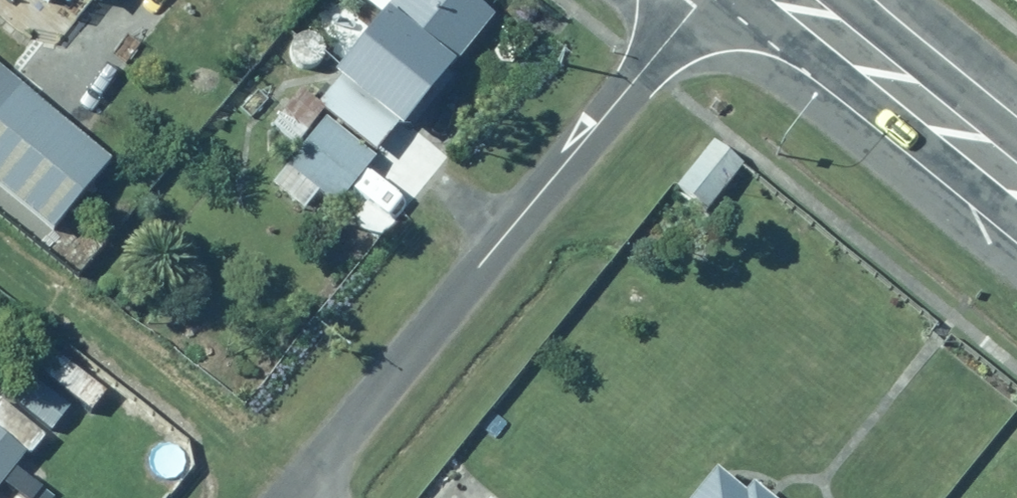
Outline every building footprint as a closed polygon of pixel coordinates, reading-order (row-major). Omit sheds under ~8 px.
[(49,0),(0,0),(0,46),(16,59),(36,39),(26,28),(49,0)] [(493,16),(471,0),(396,0),(271,160),(330,206),(393,126),(401,133),(493,16)] [(0,67),(0,185),(50,229),(109,161),(0,67)] [(56,353),(40,373),(94,415),(109,395),(56,353)] [(22,452),(29,457),(47,434),(0,396),(0,479),(22,452)] [(716,472),(695,497),(749,497),(716,472)]
